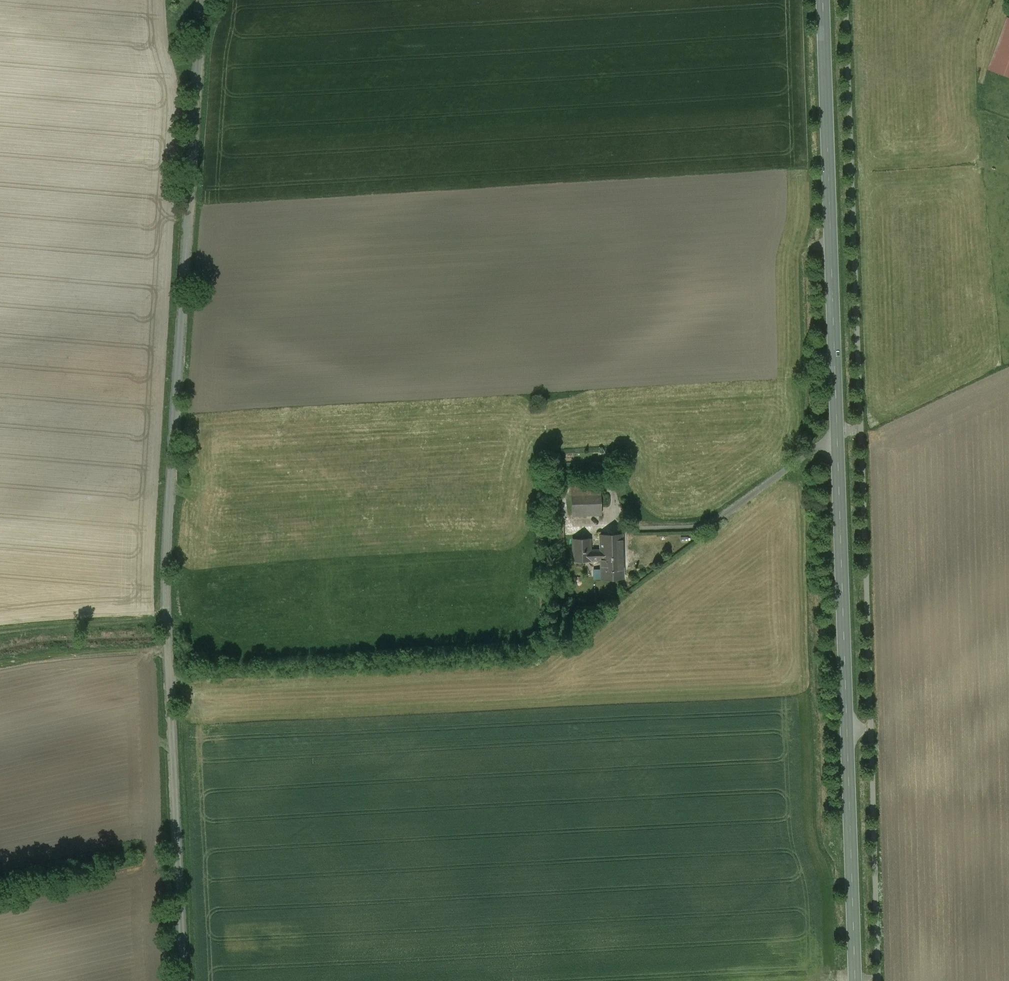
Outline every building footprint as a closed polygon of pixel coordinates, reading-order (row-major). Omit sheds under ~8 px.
[(1008,19),(989,69),(1008,77),(1008,19)] [(572,484),(573,515),(602,514),(601,483),(572,484)] [(601,555),(624,554),(623,533),(600,534),(601,550),(591,550),(590,538),(573,539),(574,561),(591,561),(591,560),(601,559),(601,555)] [(624,554),(601,555),(601,559),(602,579),(624,578),(624,554)]
